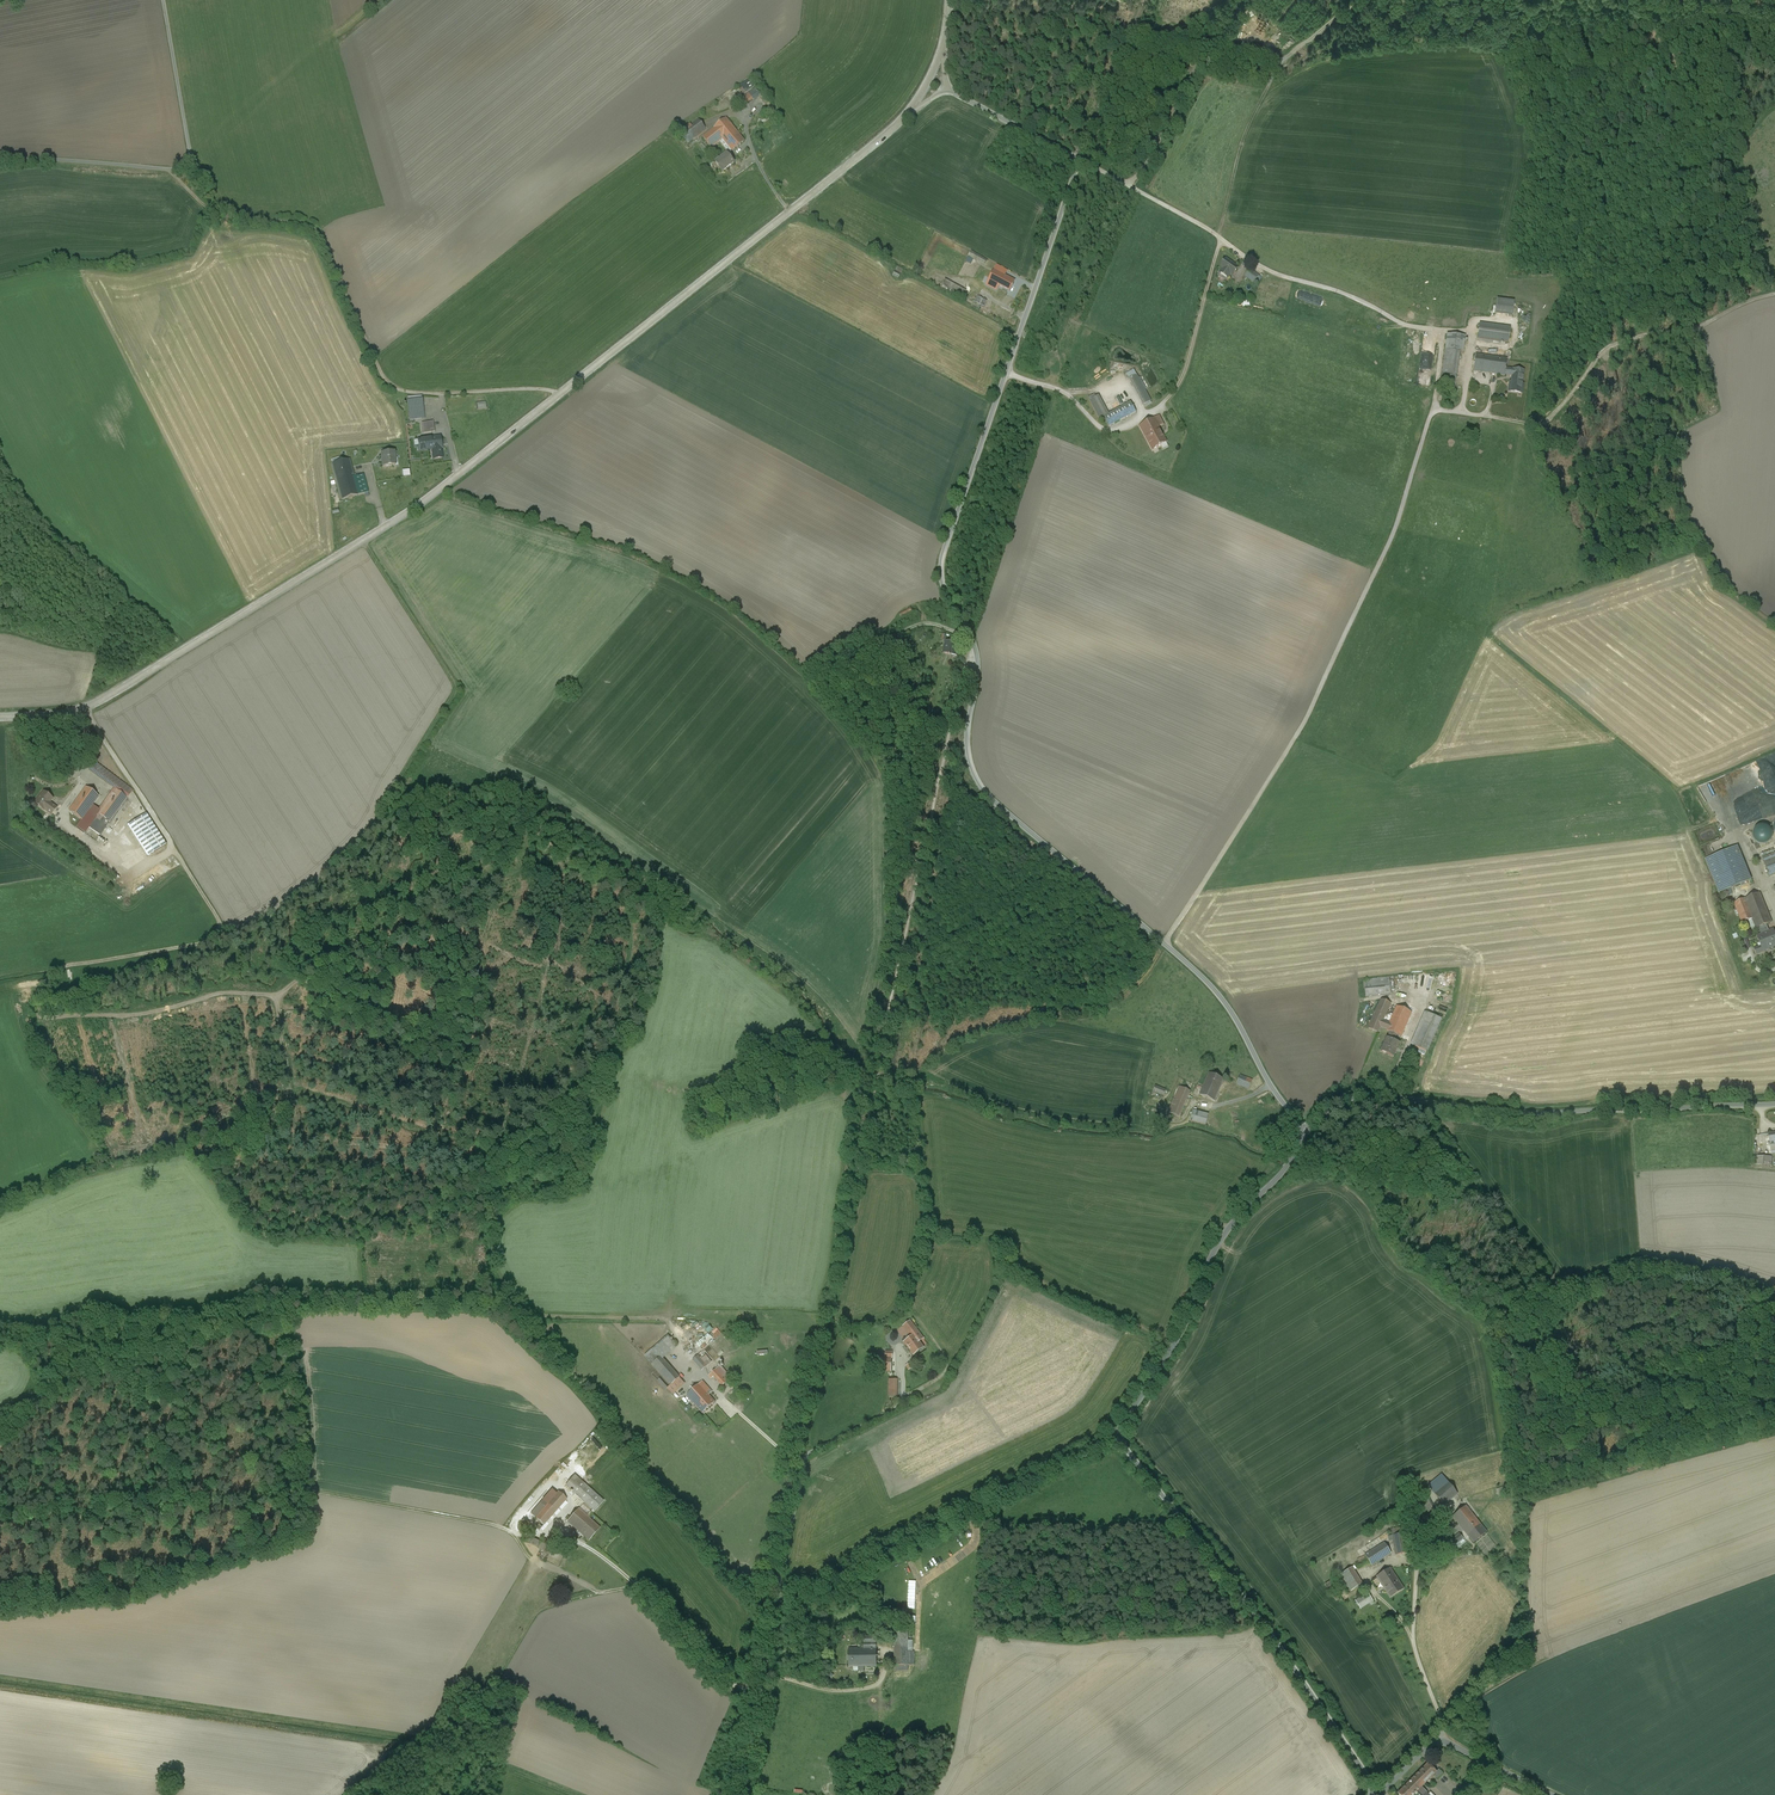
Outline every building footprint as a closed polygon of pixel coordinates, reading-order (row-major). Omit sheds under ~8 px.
[(1240,31),(1238,43),(1250,46),(1255,21),(1249,20),(1246,33),(1240,31)] [(755,88),(749,92),(753,99),(760,94),(755,88)] [(749,92),(734,102),(739,109),(753,99),(749,92)] [(768,114),(759,120),(762,125),(771,119),(768,114)] [(698,118),(680,132),(688,143),(706,129),(698,118)] [(744,141),(726,118),(714,128),(723,138),(732,150),(744,141)] [(714,128),(703,137),(712,147),(723,138),(714,128)] [(727,154),(715,163),(722,172),(734,163),(727,154)] [(1021,169),(1024,162),(1018,159),(1015,166),(1021,169)] [(987,260),(972,252),(969,257),(985,266),(987,260)] [(1238,267),(1226,259),(1220,267),(1223,269),(1220,273),(1227,278),(1230,274),(1231,276),(1238,267)] [(1014,281),(1004,276),(1005,275),(995,270),(992,276),(1001,281),(999,285),(1009,291),(1014,281)] [(1258,276),(1249,270),(1245,277),(1254,283),(1258,276)] [(1001,281),(992,276),(992,275),(987,284),(993,287),(995,283),(999,285),(1001,281)] [(945,279),(941,286),(965,298),(968,291),(945,279)] [(977,296),(974,303),(982,306),(985,299),(977,296)] [(1514,302),(1497,300),(1495,314),(1512,316),(1514,302)] [(1510,327),(1480,323),(1478,338),(1508,342),(1510,327)] [(1465,336),(1447,334),(1445,351),(1460,352),(1460,351),(1463,352),(1465,336)] [(1445,351),(1442,374),(1456,376),(1460,352),(1445,351)] [(1507,359),(1476,354),(1473,371),(1505,376),(1505,374),(1512,376),(1513,370),(1505,369),(1507,359)] [(1523,370),(1513,369),(1513,370),(1512,376),(1511,381),(1510,381),(1508,391),(1522,393),(1523,385),(1521,384),(1523,370)] [(1150,401),(1136,375),(1129,379),(1143,405),(1150,401)] [(1098,395),(1090,400),(1100,419),(1104,417),(1104,416),(1108,414),(1098,395)] [(422,399),(408,401),(410,420),(424,418),(422,399)] [(1108,414),(1104,416),(1104,417),(1109,427),(1136,412),(1130,402),(1108,414)] [(1153,418),(1140,425),(1153,449),(1166,442),(1153,418)] [(433,421),(422,422),(423,433),(434,432),(433,421)] [(440,436),(418,439),(420,451),(432,449),(434,459),(442,457),(441,448),(442,448),(440,436)] [(394,452),(382,453),(383,467),(396,466),(394,452)] [(350,460),(332,465),(342,499),(359,495),(354,477),(350,460)] [(363,474),(354,477),(359,495),(368,492),(363,474)] [(905,604),(896,609),(900,617),(910,612),(905,604)] [(904,642),(898,646),(908,659),(913,655),(904,642)] [(960,646),(947,642),(944,653),(957,656),(960,646)] [(915,661),(905,666),(912,680),(922,675),(915,661)] [(121,782),(94,762),(88,769),(116,789),(121,782)] [(86,787),(69,811),(81,820),(99,796),(86,787)] [(116,789),(98,814),(102,817),(109,822),(127,797),(116,789)] [(53,798),(44,792),(35,803),(44,810),(44,809),(51,814),(56,808),(49,803),(53,798)] [(98,814),(89,827),(100,835),(104,829),(97,824),(102,817),(98,814)] [(146,814),(134,821),(154,852),(166,844),(146,814)] [(1772,838),(1773,834),(1772,831),(1770,827),(1766,825),(1763,825),(1759,825),(1756,828),(1754,831),(1753,835),(1754,838),(1756,842),(1759,844),(1763,844),(1767,844),(1770,841),(1772,838)] [(1733,848),(1706,860),(1719,893),(1747,881),(1733,848)] [(1762,859),(1769,876),(1774,874),(1774,854),(1762,859)] [(162,873),(173,868),(169,860),(158,865),(162,873)] [(141,887),(144,885),(138,878),(135,880),(141,887)] [(1760,893),(1735,903),(1743,923),(1753,919),(1756,928),(1756,929),(1759,928),(1765,925),(1772,923),(1760,893)] [(1765,925),(1759,928),(1762,935),(1768,932),(1765,925)] [(1758,936),(1763,951),(1774,946),(1774,934),(1773,930),(1768,932),(1762,935),(1758,936)] [(1389,977),(1364,980),(1366,996),(1391,994),(1389,977)] [(1437,994),(1435,1004),(1440,1005),(1439,1009),(1448,1011),(1451,997),(1437,994)] [(1381,999),(1368,1028),(1378,1032),(1380,1027),(1383,1020),(1390,1003),(1381,999)] [(1411,1012),(1396,1006),(1389,1023),(1386,1030),(1390,1032),(1396,1034),(1401,1036),(1411,1012)] [(1428,1013),(1413,1047),(1427,1053),(1442,1019),(1428,1013)] [(1389,1023),(1383,1020),(1380,1027),(1386,1030),(1389,1023)] [(1396,1034),(1390,1032),(1387,1038),(1394,1041),(1396,1034)] [(1387,1038),(1381,1052),(1393,1057),(1399,1043),(1394,1041),(1387,1038)] [(1374,1052),(1364,1070),(1376,1076),(1386,1058),(1374,1052)] [(1223,1079),(1209,1073),(1199,1095),(1214,1101),(1223,1079)] [(1252,1080),(1240,1075),(1236,1084),(1248,1090),(1252,1080)] [(1166,1090),(1155,1086),(1153,1091),(1164,1096),(1166,1090)] [(1179,1086),(1168,1113),(1178,1117),(1190,1090),(1179,1086)] [(1209,1114),(1193,1110),(1190,1121),(1206,1125),(1209,1114)] [(1771,1158),(1759,1157),(1758,1166),(1771,1166),(1771,1158)] [(910,1320),(902,1326),(910,1337),(912,1335),(910,1332),(915,1328),(916,1327),(910,1320)] [(922,1336),(915,1328),(910,1332),(912,1335),(914,1334),(917,1339),(922,1336)] [(910,1337),(904,1341),(914,1355),(923,1347),(917,1339),(914,1334),(912,1335),(910,1337)] [(680,1378),(661,1357),(675,1344),(669,1338),(646,1358),(656,1370),(670,1386),(680,1378)] [(711,1345),(699,1354),(707,1364),(719,1356),(711,1345)] [(707,1366),(697,1355),(693,1359),(702,1370),(707,1366)] [(885,1357),(879,1357),(878,1370),(891,1370),(891,1358),(891,1357),(885,1357)] [(912,1362),(906,1365),(909,1370),(915,1366),(912,1362)] [(728,1375),(719,1365),(711,1373),(714,1376),(722,1386),(731,1378),(728,1375)] [(685,1384),(680,1378),(667,1389),(668,1390),(673,1395),(685,1384)] [(702,1381),(687,1395),(703,1412),(715,1402),(706,1393),(710,1390),(702,1381)] [(1458,1494),(1442,1475),(1428,1486),(1444,1505),(1458,1494)] [(584,1484),(575,1476),(566,1486),(593,1510),(594,1511),(603,1501),(584,1484)] [(1508,1485),(1496,1489),(1498,1494),(1509,1490),(1508,1485)] [(545,1507),(535,1518),(543,1525),(567,1499),(559,1491),(545,1507)] [(1439,1519),(1427,1494),(1421,1497),(1433,1522),(1439,1519)] [(540,1503),(530,1514),(535,1518),(545,1507),(540,1503)] [(591,1512),(583,1505),(579,1510),(588,1518),(592,1514),(591,1512)] [(1476,1519),(1466,1506),(1453,1516),(1449,1519),(1453,1524),(1457,1522),(1473,1542),(1486,1532),(1476,1519)] [(579,1510),(578,1509),(570,1519),(568,1521),(567,1522),(589,1541),(600,1529),(588,1518),(579,1510)] [(1404,1533),(1388,1536),(1389,1541),(1393,1540),(1396,1555),(1407,1552),(1404,1533)] [(1459,1533),(1451,1539),(1456,1545),(1463,1538),(1459,1533)] [(554,1544),(542,1539),(538,1548),(550,1554),(551,1551),(554,1544)] [(1369,1553),(1365,1556),(1367,1558),(1367,1559),(1370,1563),(1371,1566),(1391,1553),(1385,1543),(1369,1553)] [(1367,1558),(1356,1564),(1358,1569),(1370,1563),(1367,1559),(1367,1558)] [(1362,1584),(1352,1567),(1348,1570),(1340,1574),(1351,1591),(1362,1584)] [(1390,1568),(1377,1576),(1390,1597),(1403,1588),(1390,1568)] [(1337,1577),(1325,1585),(1329,1591),(1341,1584),(1337,1577)] [(1368,1593),(1355,1601),(1360,1609),(1370,1603),(1371,1605),(1375,1603),(1368,1593)] [(907,1629),(894,1629),(895,1670),(908,1670),(908,1666),(908,1652),(907,1629)] [(869,1634),(869,1636),(864,1637),(864,1648),(848,1649),(849,1666),(876,1665),(876,1634),(869,1634)] [(1398,1793),(1400,1794),(1417,1794),(1419,1793),(1417,1791),(1425,1783),(1432,1775),(1442,1785),(1447,1779),(1438,1770),(1436,1771),(1428,1763),(1424,1767),(1423,1767),(1420,1770),(1421,1771),(1416,1775),(1416,1774),(1398,1793)]
